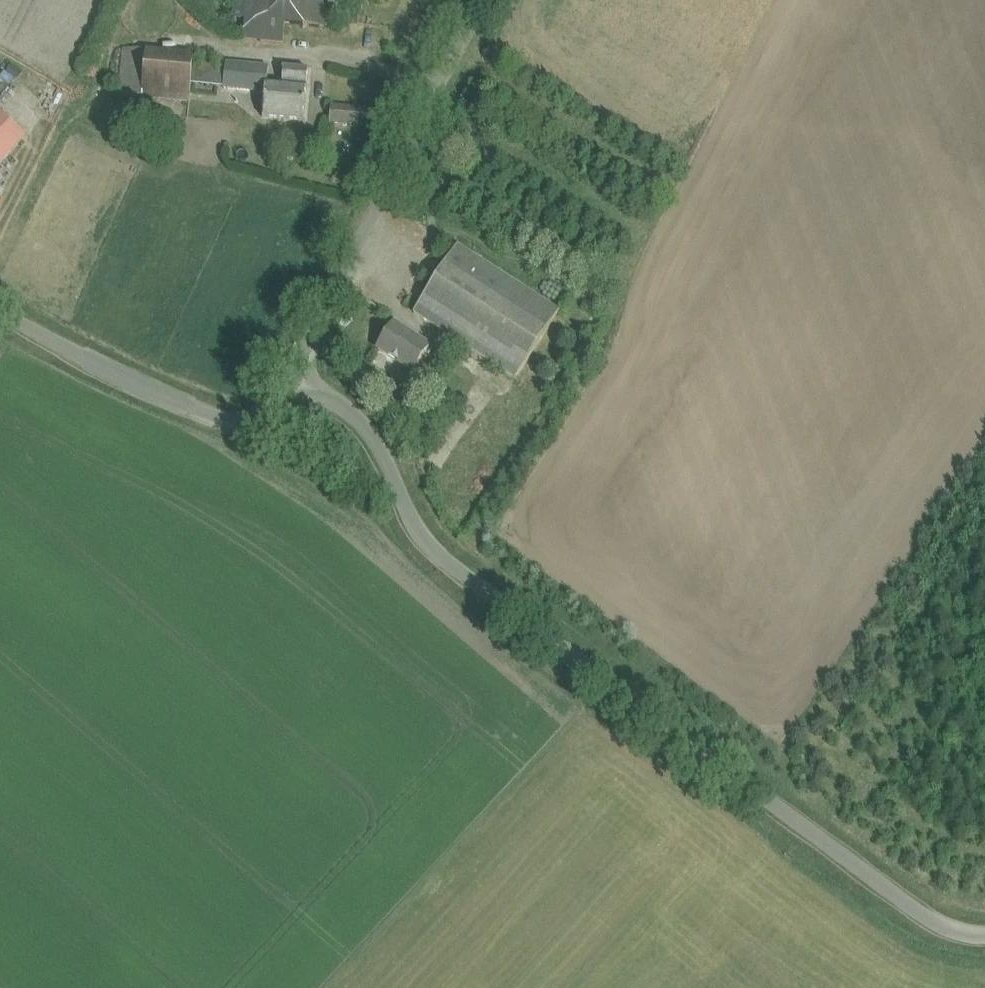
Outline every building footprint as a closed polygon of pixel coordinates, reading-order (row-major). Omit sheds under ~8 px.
[(283,44),(285,24),(336,28),(339,0),(236,0),(234,19),(247,20),(246,40),(283,44)] [(190,117),(195,56),(124,51),(120,96),(143,98),(142,114),(190,117)] [(263,117),(303,121),(308,70),(284,68),(283,85),(267,83),(269,68),(226,63),(224,80),(266,84),(263,117)] [(333,106),(331,124),(370,127),(372,110),(333,106)] [(26,138),(0,113),(0,166),(26,138)] [(560,312),(458,246),(414,313),(516,379),(560,312)] [(429,347),(394,324),(378,349),(413,372),(429,347)]
